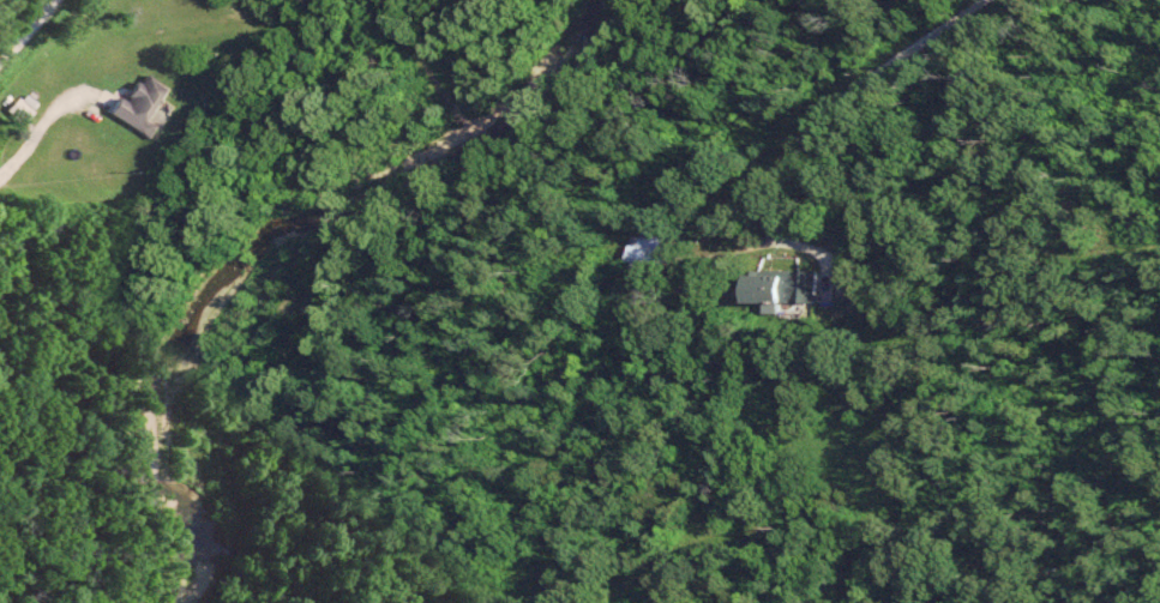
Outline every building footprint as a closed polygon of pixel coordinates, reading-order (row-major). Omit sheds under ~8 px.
[(111,113),(155,140),(163,127),(155,121),(174,90),(146,72),(128,102),(120,98),(111,113)] [(11,109),(25,124),(38,112),(24,97),(11,109)] [(644,278),(676,278),(677,235),(662,234),(662,238),(645,237),(644,278)] [(824,272),(791,272),(791,277),(755,276),(754,303),(824,304),(824,272)]
